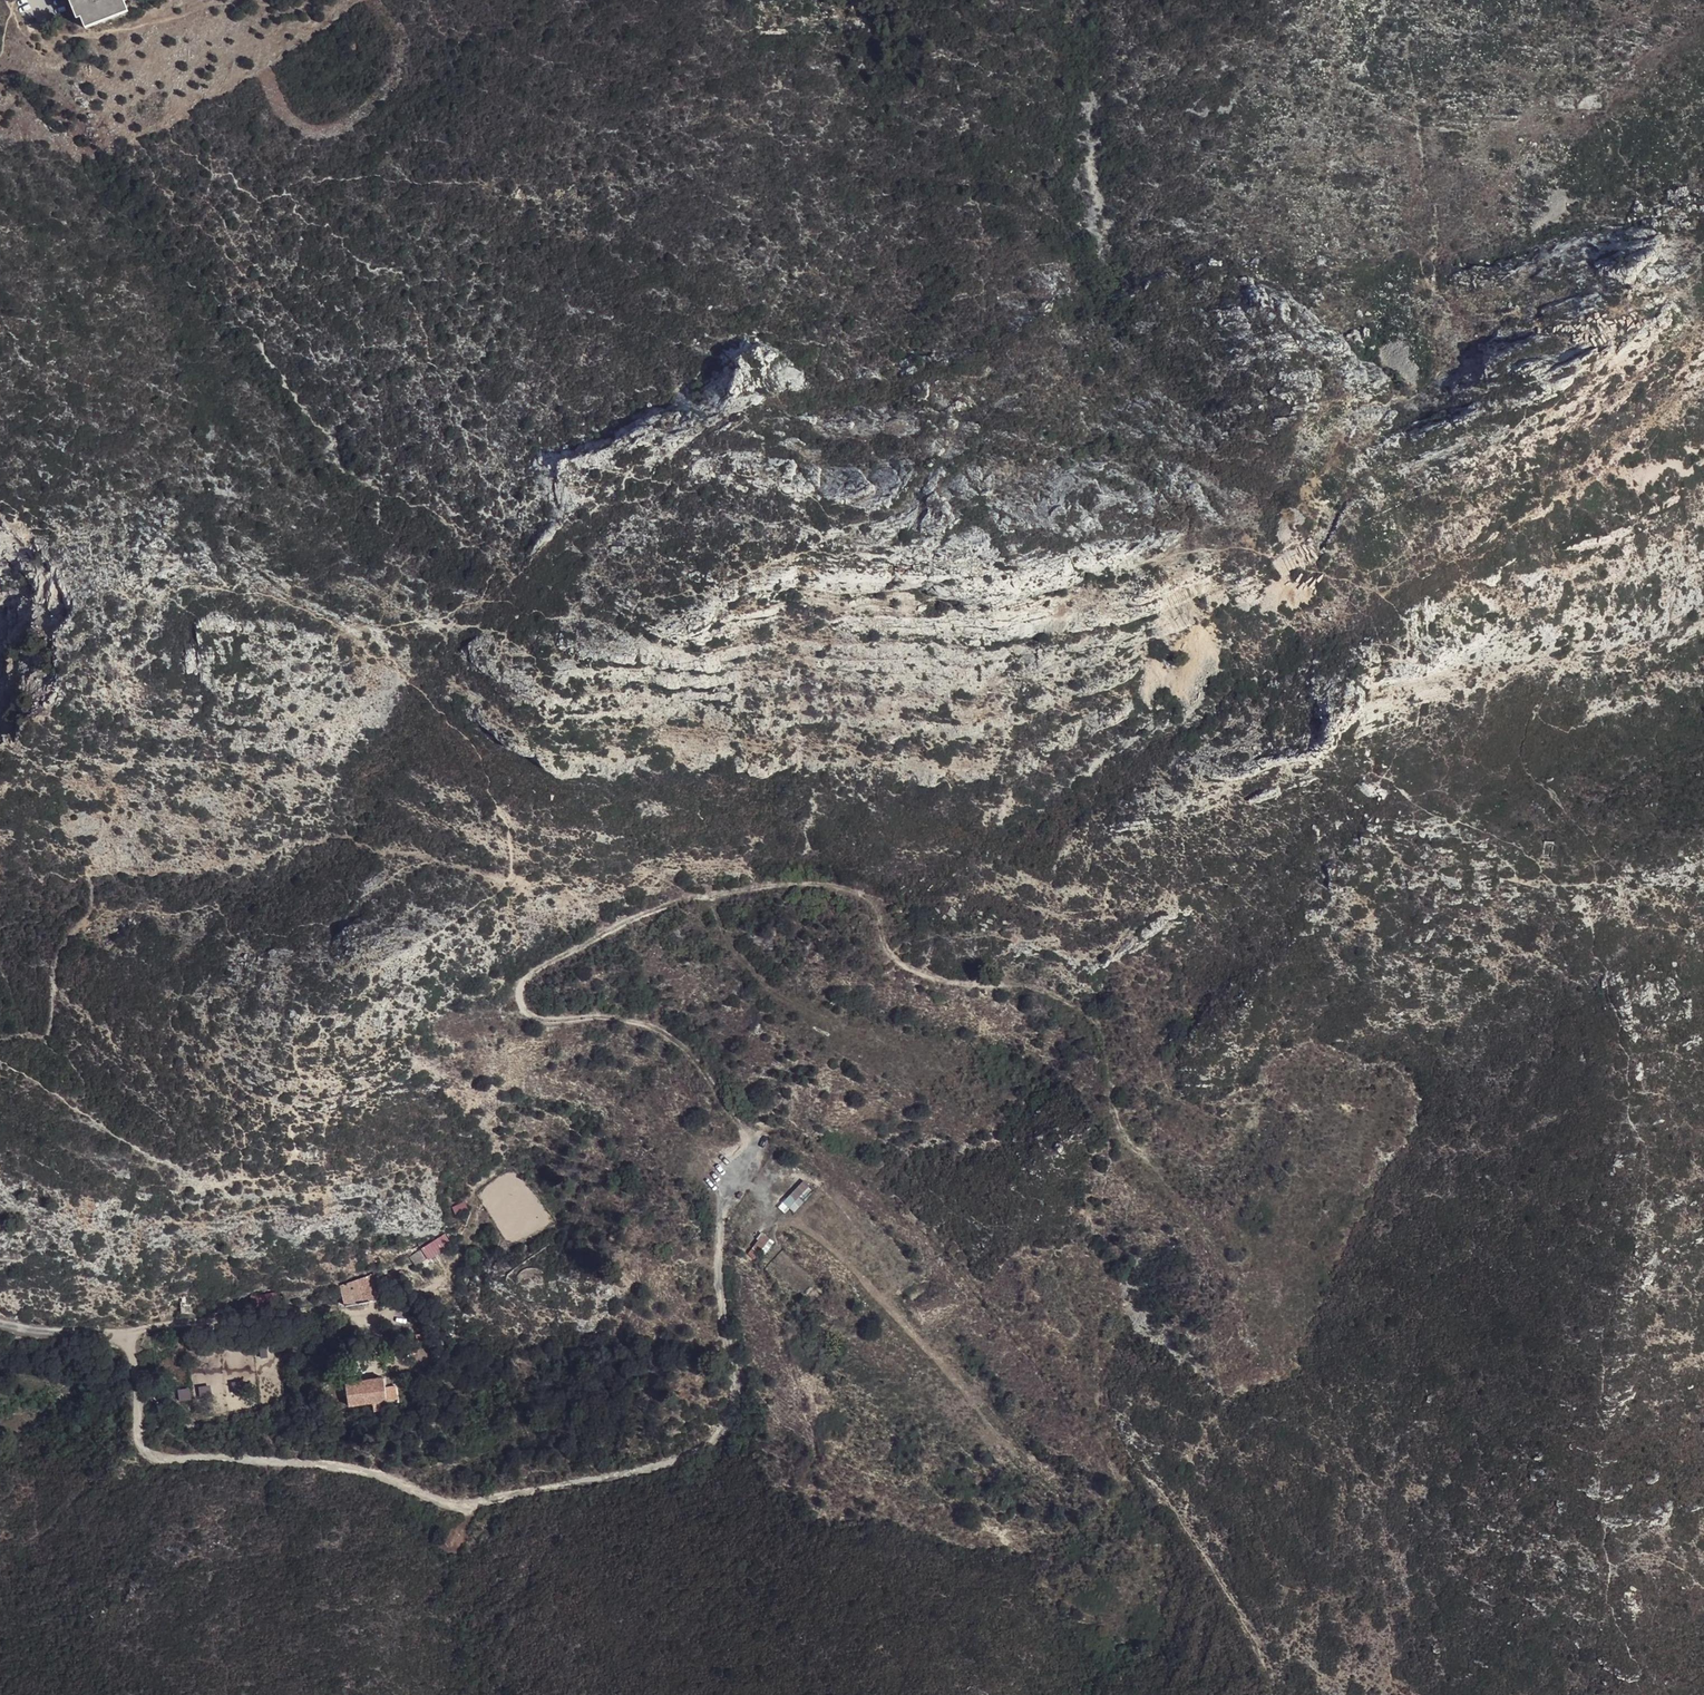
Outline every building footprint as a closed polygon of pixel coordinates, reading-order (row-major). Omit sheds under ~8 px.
[(84,6),(82,6),(91,28),(134,9),(131,0),(82,0),(84,6)] [(1554,842),(1546,841),(1544,856),(1552,857),(1554,842)] [(783,1203),(795,1213),(815,1190),(803,1180),(783,1203)] [(373,1274),(339,1285),(346,1306),(387,1300),(373,1274)] [(384,1377),(345,1383),(349,1409),(388,1403),(384,1377)]
